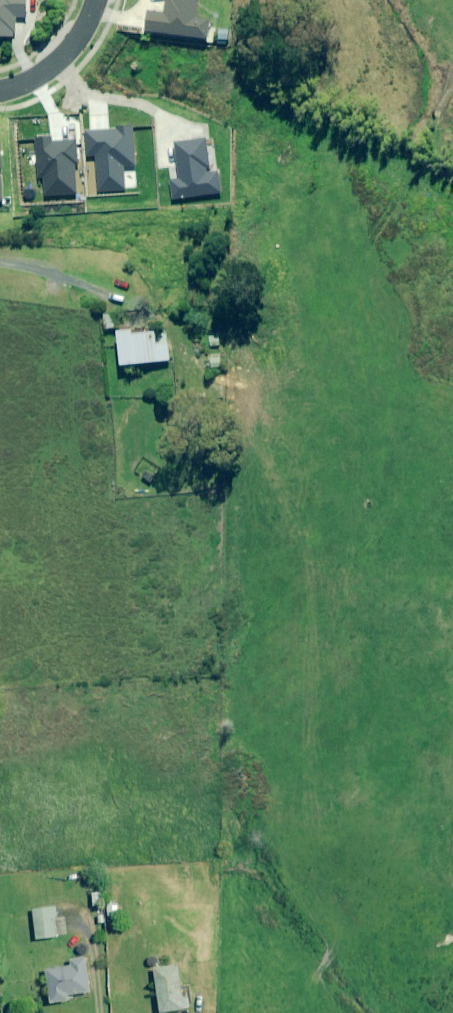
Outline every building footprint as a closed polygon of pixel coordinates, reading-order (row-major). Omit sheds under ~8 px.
[(27,0),(0,0),(0,37),(15,36),(15,19),(27,18),(27,0)] [(166,15),(148,12),(146,31),(208,39),(210,21),(196,19),(198,0),(168,0),(166,15)] [(131,127),(85,131),(86,155),(95,154),(97,192),(124,191),(123,165),(133,165),(131,127)] [(51,138),(34,139),(37,176),(44,175),(45,198),(75,196),(73,166),(77,166),(76,139),(51,141),(51,138)] [(168,181),(171,200),(219,192),(216,172),(210,173),(204,139),(175,144),(181,179),(168,181)] [(118,313),(105,314),(106,329),(119,328),(118,313)] [(135,335),(134,331),(118,332),(122,366),(171,361),(168,332),(135,335)] [(118,903),(107,905),(108,917),(120,915),(118,903)] [(35,938),(56,936),(54,916),(58,916),(57,906),(32,909),(35,938)] [(90,991),(84,959),(42,968),(49,1004),(69,999),(68,995),(90,991)] [(187,1008),(180,965),(154,969),(161,1012),(187,1008)]
